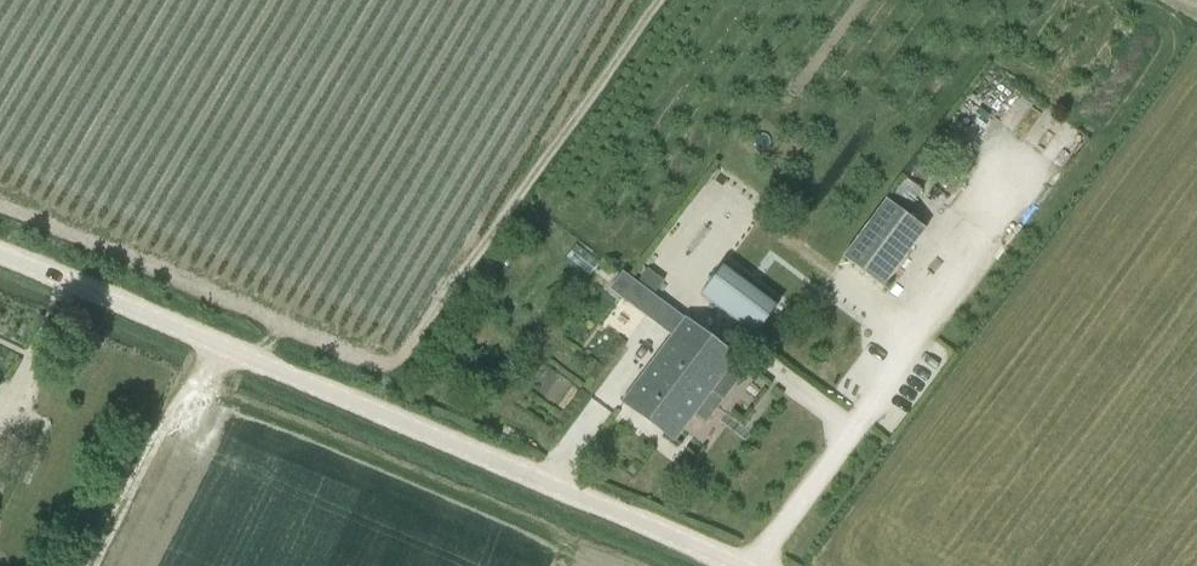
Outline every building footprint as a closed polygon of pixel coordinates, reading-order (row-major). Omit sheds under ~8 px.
[(906,209),(921,190),(906,178),(890,196),(906,209)] [(882,287),(926,229),(888,200),(843,258),(882,287)] [(759,283),(750,276),(746,281),(725,265),(702,296),(753,334),(776,304),(755,288),(759,283)] [(686,319),(622,402),(645,418),(659,399),(662,402),(666,397),(662,394),(680,370),(675,367),(702,331),(686,319)] [(659,399),(645,418),(674,440),(693,415),(694,414),(705,423),(722,400),(710,392),(736,357),(702,331),(675,367),(680,370),(662,394),(666,397),(662,402),(659,399)]
